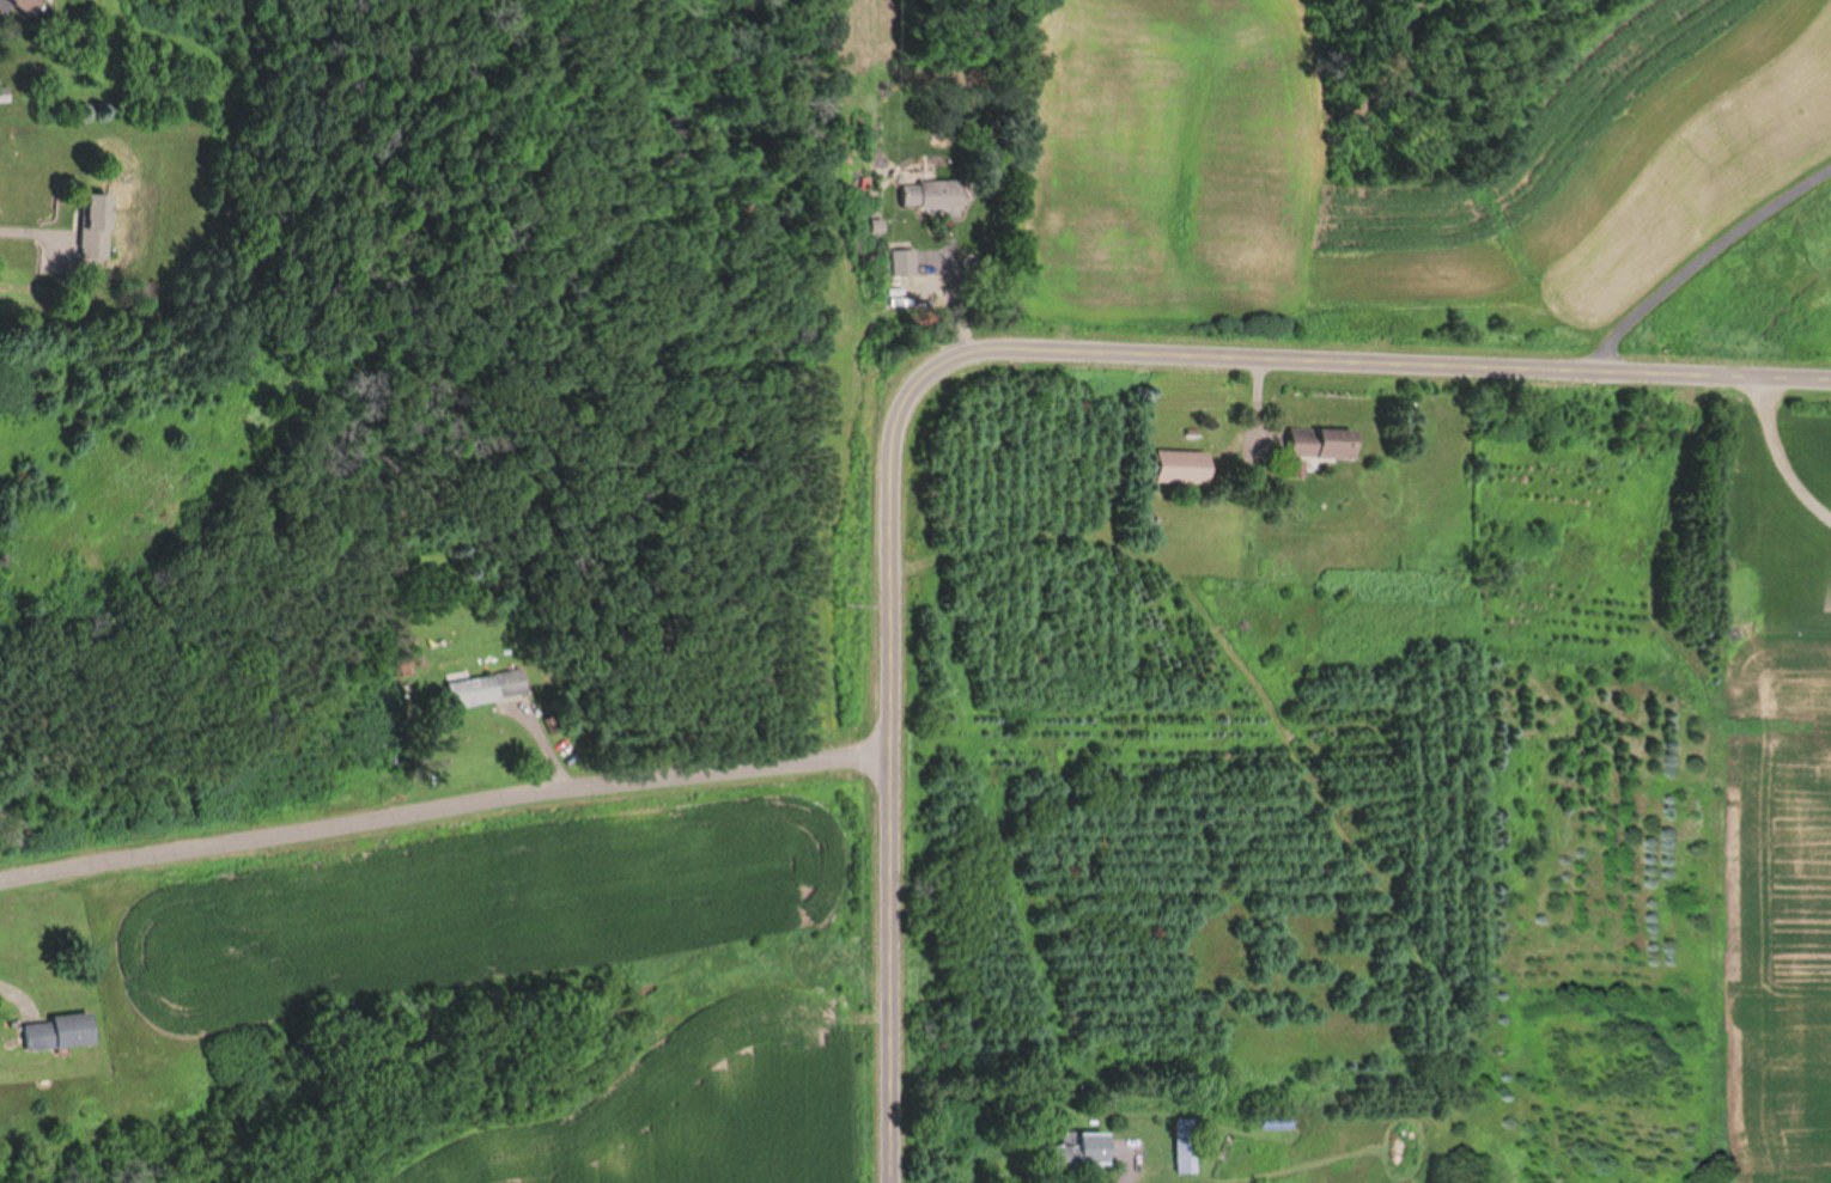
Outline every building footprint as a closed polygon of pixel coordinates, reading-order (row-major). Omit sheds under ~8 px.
[(41,8),(47,0),(30,0),(41,8)] [(953,210),(953,179),(897,179),(897,210),(953,210)] [(86,189),(86,249),(114,249),(115,189),(86,189)] [(101,196),(71,196),(71,258),(101,258),(101,196)] [(1349,442),(1284,442),(1284,459),(1349,459),(1349,442)] [(1205,484),(1205,453),(1152,453),(1152,484),(1205,484)] [(451,678),(456,703),(531,689),(527,663),(451,678)] [(35,1024),(37,1048),(92,1042),(89,1011),(51,1014),(51,1023),(35,1024)] [(1182,1115),(1181,1164),(1204,1164),(1205,1115),(1182,1115)] [(1174,1174),(1194,1174),(1194,1118),(1174,1118),(1174,1174)] [(1293,1130),(1293,1121),(1261,1121),(1261,1130),(1293,1130)] [(1079,1159),(1105,1159),(1105,1134),(1058,1134),(1058,1144),(1038,1144),(1038,1173),(1079,1172),(1079,1159)]
